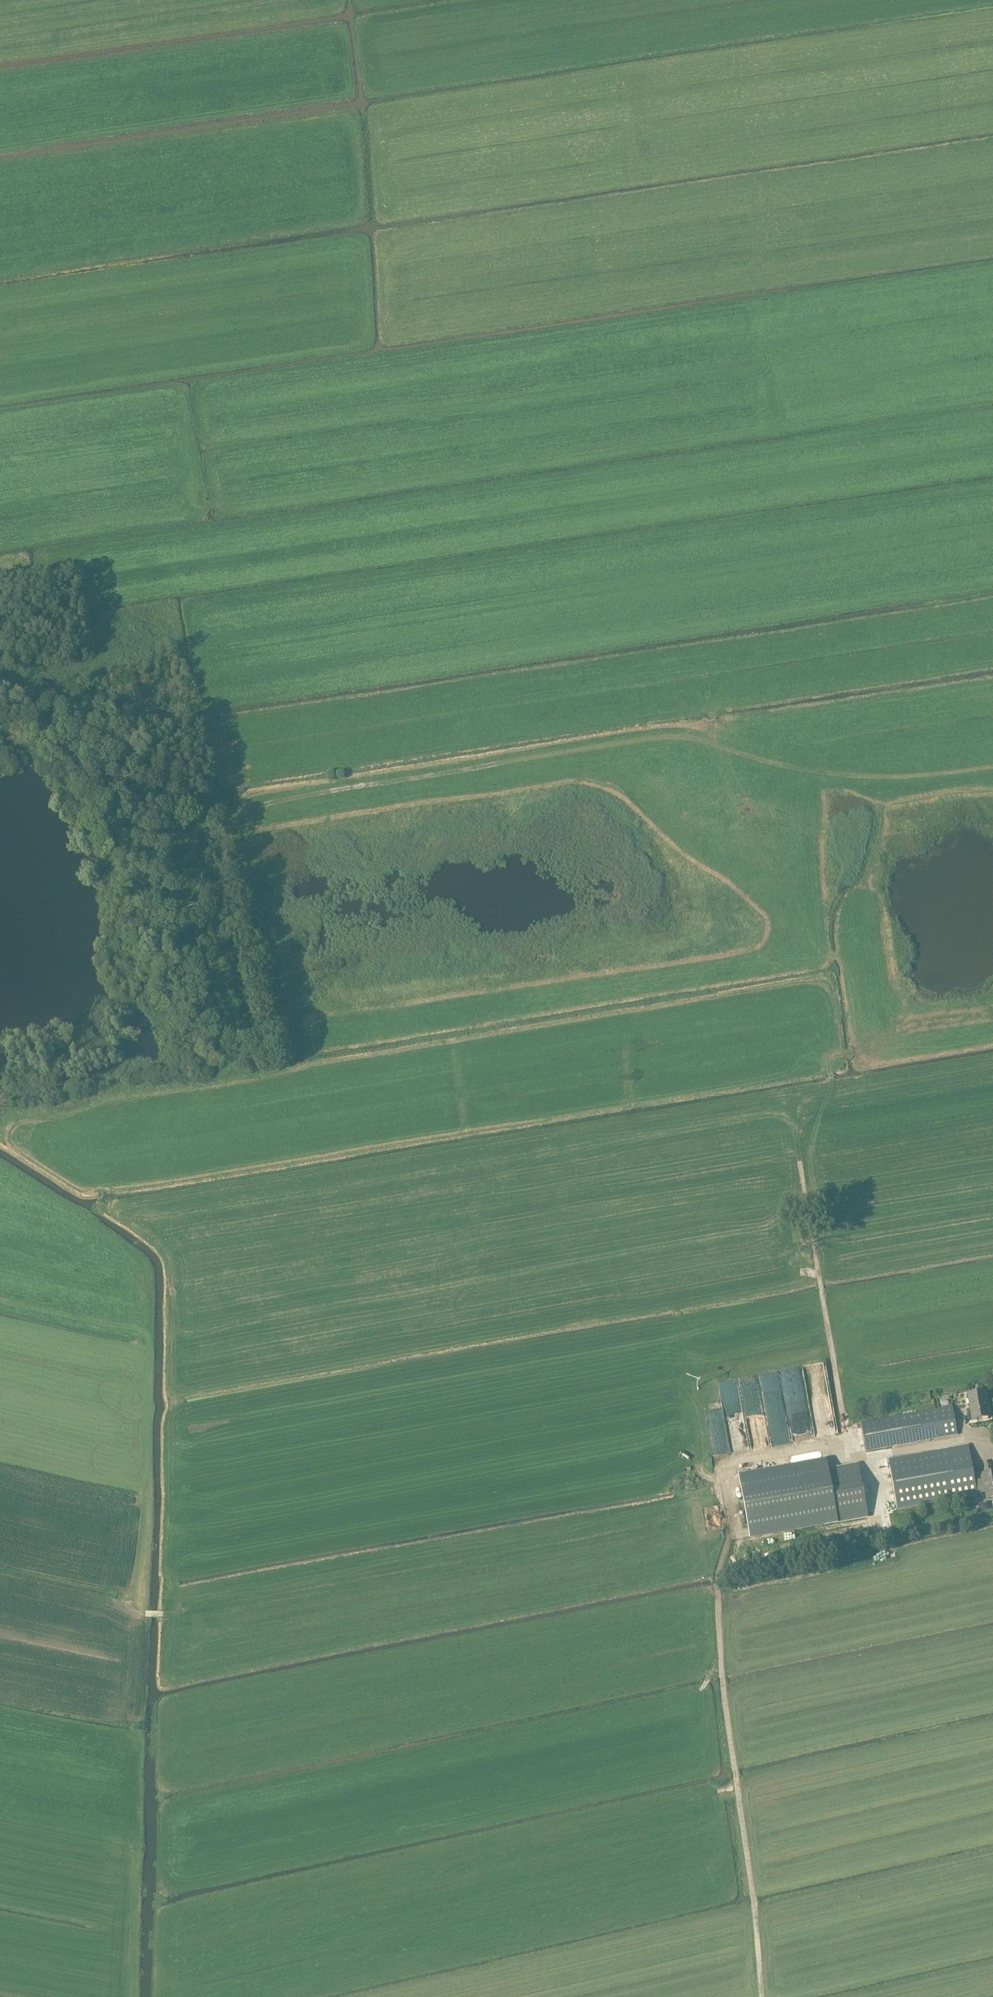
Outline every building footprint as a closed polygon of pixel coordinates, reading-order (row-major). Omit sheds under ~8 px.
[(736,1378),(719,1381),(731,1452),(748,1449),(736,1378)] [(984,1392),(967,1395),(972,1420),(989,1417),(984,1392)] [(866,1451),(957,1435),(952,1407),(861,1424),(866,1451)] [(794,1442),(812,1438),(810,1431),(809,1431),(807,1421),(790,1425),(794,1442)] [(889,1459),(898,1509),(977,1495),(977,1494),(985,1492),(986,1498),(992,1497),(992,1472),(982,1474),(983,1480),(974,1482),(968,1445),(889,1459)] [(826,1460),(739,1476),(750,1538),(867,1517),(858,1465),(828,1470),(826,1460)]
